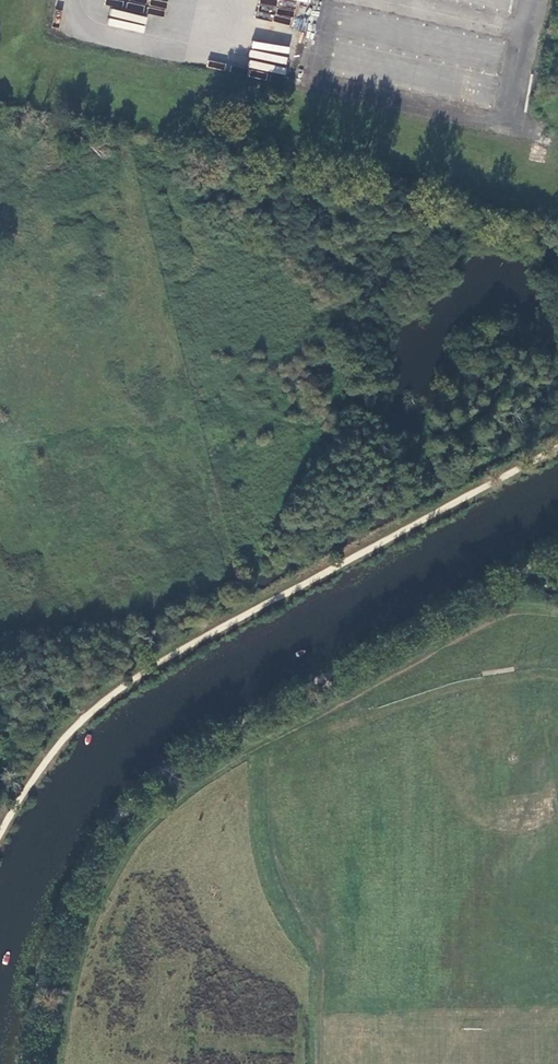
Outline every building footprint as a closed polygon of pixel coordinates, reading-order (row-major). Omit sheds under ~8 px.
[(511,14),(515,0),(447,0),(511,14)]
